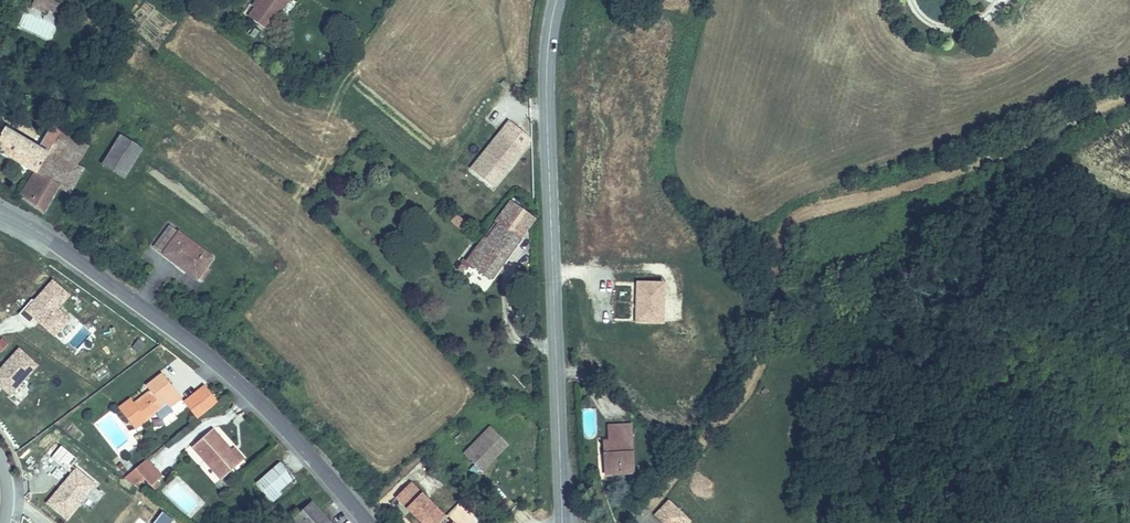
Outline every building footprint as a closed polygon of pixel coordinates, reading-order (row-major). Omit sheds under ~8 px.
[(41,16),(43,12),(45,6),(41,5),(43,0),(35,0),(30,11),(41,16)] [(55,18),(61,6),(46,0),(43,0),(41,5),(45,6),(43,12),(55,18)] [(255,5),(250,13),(266,24),(282,0),(259,0),(255,5)] [(36,171),(38,172),(56,139),(47,134),(40,148),(5,128),(0,138),(0,150),(33,170),(36,171)] [(122,131),(102,159),(122,172),(142,145),(122,131)] [(498,147),(518,164),(530,147),(510,131),(498,147)] [(38,172),(36,171),(20,197),(42,210),(57,186),(64,189),(72,175),(77,178),(84,167),(59,152),(65,144),(56,139),(38,172)] [(518,164),(498,147),(477,173),(498,190),(518,164)] [(497,227),(522,248),(535,231),(509,211),(497,227)] [(182,227),(165,250),(180,260),(182,258),(200,270),(215,250),(182,227)] [(522,248),(497,227),(489,238),(481,248),(472,259),(457,277),(462,281),(470,271),(491,288),(522,248)] [(51,278),(25,312),(57,337),(72,317),(60,308),(72,293),(51,278)] [(635,279),(633,322),(663,323),(665,280),(635,279)] [(39,365),(18,346),(0,367),(0,389),(10,398),(39,365)] [(170,410),(182,401),(164,376),(148,388),(151,393),(135,405),(132,400),(119,409),(135,431),(156,415),(161,422),(173,413),(170,410)] [(199,395),(212,412),(219,408),(206,390),(199,395)] [(212,412),(199,395),(185,405),(197,423),(212,412)] [(638,471),(637,423),(615,424),(615,441),(610,441),(610,452),(621,451),(622,471),(638,471)] [(217,436),(212,430),(195,444),(222,480),(242,464),(221,436),(217,436)] [(462,457),(479,475),(488,468),(487,466),(489,464),(491,465),(507,451),(491,432),(462,457)] [(622,471),(621,451),(610,452),(611,471),(622,471)] [(135,482),(145,475),(154,487),(160,482),(158,479),(163,475),(150,457),(126,474),(135,482)] [(288,477),(275,464),(253,488),(269,503),(277,494),(275,492),(288,477)] [(75,465),(44,503),(66,521),(97,483),(75,465)] [(649,513),(659,522),(675,522),(682,516),(663,499),(649,513)] [(313,500),(294,515),(302,522),(334,522),(313,500)] [(418,514),(427,522),(456,522),(433,500),(418,514)]
